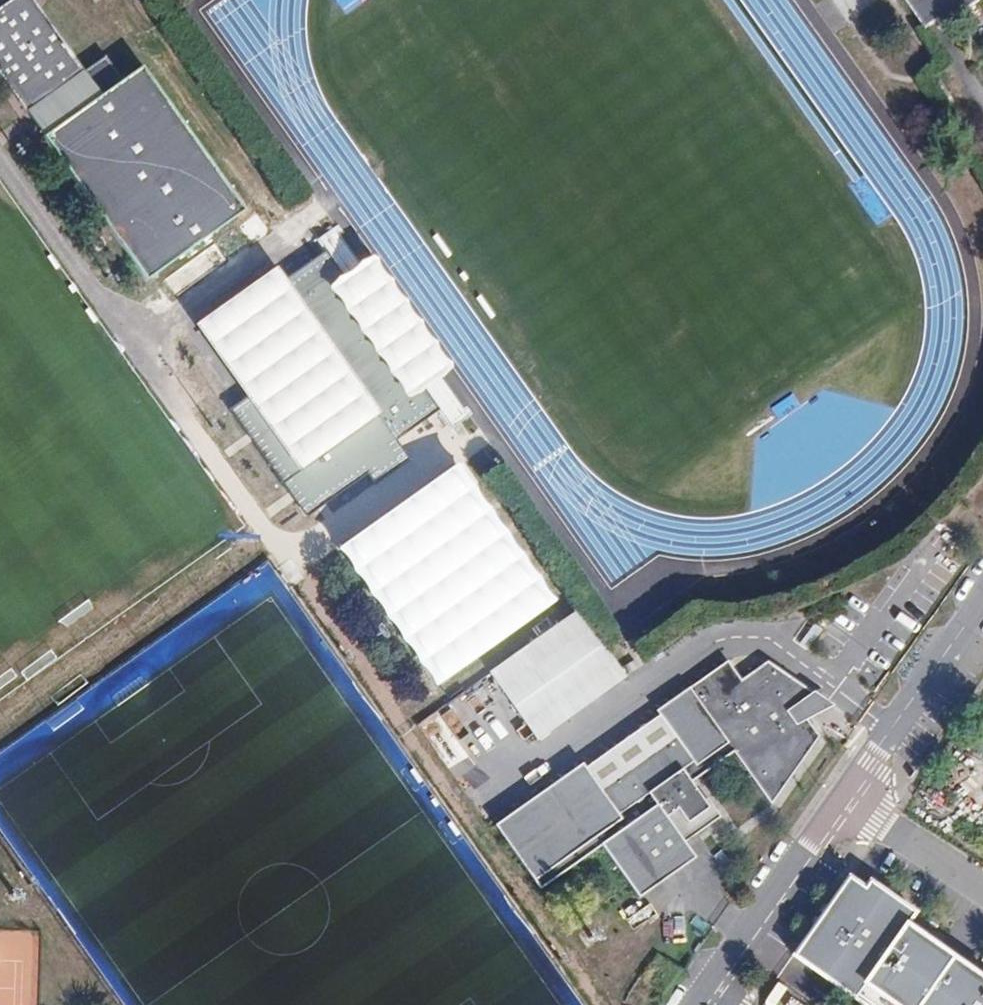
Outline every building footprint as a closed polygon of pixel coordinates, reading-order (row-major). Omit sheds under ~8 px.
[(2,83),(8,79),(22,98),(17,102),(24,113),(43,117),(49,115),(58,126),(41,137),(87,201),(144,279),(242,210),(178,121),(140,67),(120,81),(102,57),(82,72),(36,8),(31,0),(10,0),(0,7),(0,80),(2,83)] [(924,29),(935,20),(939,27),(975,1),(974,0),(904,0),(924,29)] [(8,79),(2,83),(17,102),(22,98),(8,79)] [(43,117),(24,113),(41,137),(58,126),(49,115),(43,117)] [(315,237),(324,250),(359,300),(421,388),(444,419),(452,431),(470,418),(332,225),(315,237)] [(359,300),(324,250),(285,277),(384,417),(405,447),(444,419),(421,388),(359,300)] [(384,417),(285,277),(276,264),(196,320),(205,331),(304,472),(384,417)] [(304,472),(205,331),(190,342),(311,515),(379,468),(385,477),(413,458),(405,447),(384,417),(304,472)] [(581,613),(494,674),(541,740),(628,679),(581,613)] [(580,768),(492,831),(537,895),(599,851),(636,903),(693,863),(682,848),(718,822),(704,803),(700,805),(688,788),(730,758),(767,811),(815,742),(801,722),(793,728),(786,718),(811,701),(763,668),(737,686),(724,666),(653,716),(673,745),(600,796),(580,768)] [(673,745),(653,716),(580,768),(600,796),(673,745)] [(791,960),(855,1004),(982,1004),(982,970),(918,925),(927,912),(874,875),(867,886),(851,874),(791,960)]
